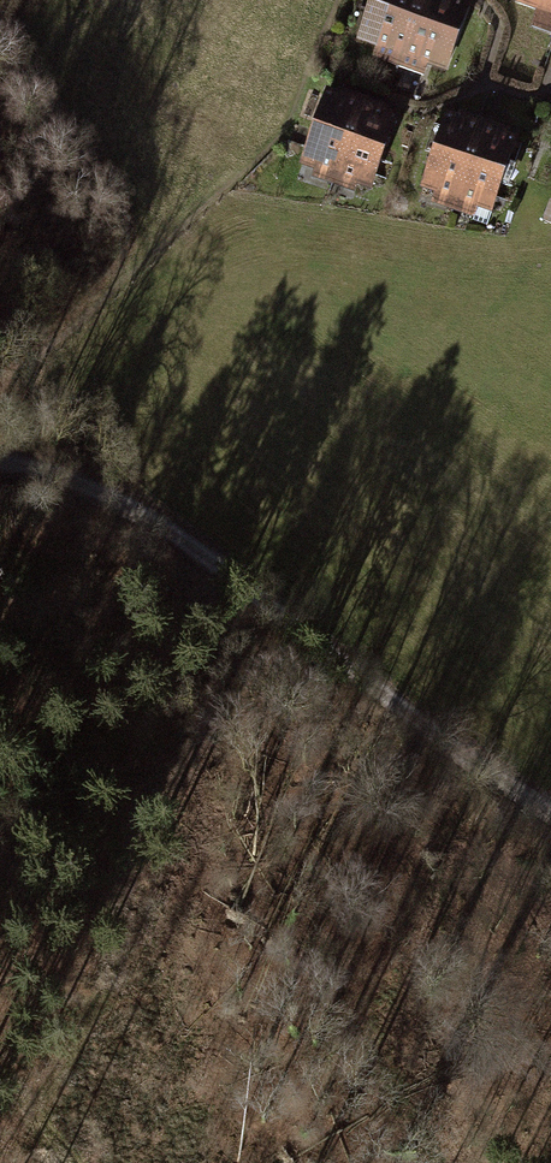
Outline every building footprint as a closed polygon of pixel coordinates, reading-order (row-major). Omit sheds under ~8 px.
[(401,50),(419,0),(371,0),(359,35),(401,50)] [(452,0),(419,0),(401,50),(443,65),(465,5),(452,0)] [(550,12),(550,0),(518,0),(550,12)] [(301,160),(336,172),(359,106),(324,94),(301,160)] [(393,117),(359,106),(336,172),(370,184),(393,117)] [(422,185),(455,196),(479,128),(457,121),(458,116),(453,115),(452,118),(446,116),(422,185)] [(513,141),(479,128),(455,196),(489,208),(513,141)]
